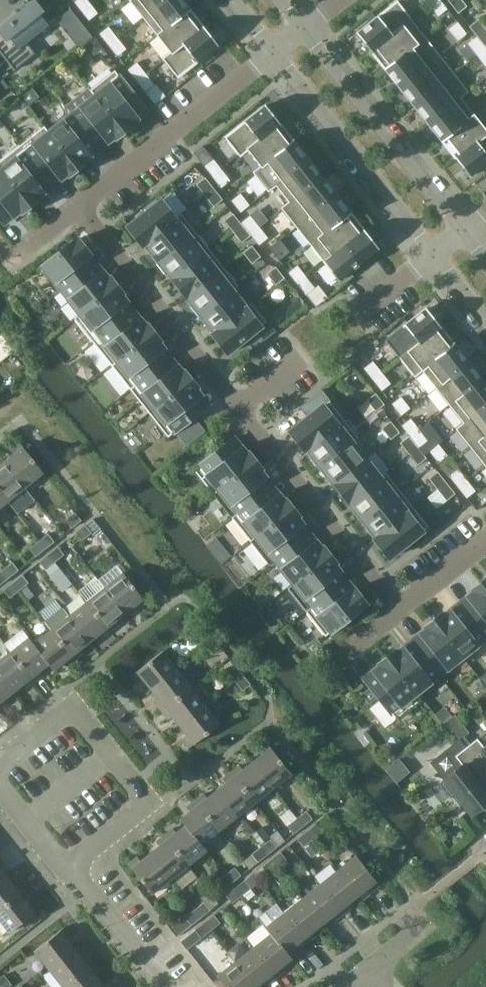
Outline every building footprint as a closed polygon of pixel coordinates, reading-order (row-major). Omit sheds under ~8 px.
[(14,70),(15,69),(35,53),(26,42),(48,25),(39,14),(43,11),(35,0),(34,0),(0,27),(0,53),(14,70)] [(89,19),(98,12),(88,0),(87,0),(78,7),(89,19)] [(142,17),(164,0),(129,0),(142,17)] [(183,0),(164,0),(142,17),(157,35),(190,9),(183,0)] [(447,8),(440,0),(435,0),(429,4),(438,15),(447,8)] [(449,1),(458,13),(467,6),(462,0),(451,0),(449,1)] [(371,50),(411,18),(397,1),(357,32),(371,50)] [(70,9),(56,20),(78,48),(92,37),(70,9)] [(163,59),(204,27),(190,9),(157,35),(170,52),(163,58),(163,59)] [(425,36),(411,18),(371,50),(385,68),(425,36)] [(478,37),(485,30),(485,29),(478,19),(469,26),(478,37)] [(466,33),(457,21),(448,29),(457,40),(466,33)] [(99,33),(108,44),(117,37),(108,26),(99,33)] [(218,45),(204,27),(163,59),(177,76),(218,45)] [(478,37),(485,47),(485,30),(478,37)] [(399,86),(439,54),(425,36),(385,68),(399,86)] [(467,43),(476,54),(485,47),(476,36),(467,43)] [(108,44),(117,55),(126,48),(117,37),(108,44)] [(95,40),(86,47),(93,56),(102,49),(95,40)] [(485,65),(485,48),(485,47),(476,54),(485,65)] [(454,72),(439,54),(399,86),(413,104),(454,72)] [(135,78),(144,71),(133,57),(124,64),(135,78)] [(115,70),(91,89),(124,131),(132,125),(131,123),(138,118),(136,115),(145,108),(115,70)] [(135,78),(145,91),(154,84),(144,71),(135,78)] [(427,122),(468,90),(454,72),(413,104),(427,122)] [(31,89),(21,97),(28,106),(39,98),(31,89)] [(124,131),(91,89),(90,89),(94,95),(71,113),(97,145),(106,139),(108,141),(115,136),(116,138),(124,131)] [(442,140),(474,114),(461,97),(469,91),(468,90),(427,122),(442,140)] [(239,154),(279,122),(265,105),(225,137),(239,154)] [(44,126),(77,168),(85,162),(84,160),(90,155),(88,152),(97,145),(71,113),(49,131),(44,126)] [(485,134),(485,129),(474,114),(442,140),(456,158),(485,134)] [(252,171),(253,172),(293,140),(279,122),(239,154),(240,156),(247,150),(260,165),(252,171)] [(77,168),(44,126),(20,145),(50,183),(59,176),(61,179),(67,173),(69,175),(77,168)] [(456,158),(470,176),(485,163),(485,134),(456,158)] [(253,172),(267,190),(308,158),(293,140),(253,172)] [(50,183),(20,145),(0,160),(0,167),(30,206),(38,199),(37,197),(43,192),(41,189),(50,183)] [(203,164),(212,176),(221,169),(212,157),(203,164)] [(281,207),(281,208),(322,176),(308,158),(267,190),(268,191),(276,185),(288,201),(281,207)] [(0,167),(0,169),(0,217),(2,220),(12,213),(14,216),(21,210),(22,212),(30,206),(0,167)] [(212,176),(221,187),(230,180),(221,169),(212,176)] [(281,208),(295,226),(336,194),(322,176),(281,208)] [(196,184),(205,195),(214,188),(205,177),(196,184)] [(213,206),(222,199),(214,188),(205,195),(213,206)] [(231,200),(240,211),(249,204),(240,193),(231,200)] [(336,194),(295,226),(310,244),(350,212),(336,194)] [(127,226),(142,245),(181,213),(181,212),(175,217),(161,199),(158,202),(156,199),(145,207),(147,210),(127,226)] [(224,219),(233,231),(242,224),(233,212),(224,219)] [(310,244),(324,262),(364,230),(350,212),(310,244)] [(148,251),(156,262),(196,231),(181,213),(142,245),(145,243),(150,249),(148,251)] [(250,215),(241,222),(250,233),(259,226),(250,215)] [(250,235),(242,224),(233,231),(241,242),(250,235)] [(268,237),(259,226),(250,233),(259,244),(268,237)] [(364,230),(324,262),(338,280),(378,248),(364,230)] [(167,271),(173,278),(210,249),(196,231),(156,262),(165,273),(167,271)] [(82,273),(96,262),(77,238),(42,266),(61,290),(82,273)] [(269,247),(278,259),(287,252),(278,240),(269,247)] [(243,252),(252,263),(261,256),(252,245),(243,252)] [(173,278),(187,296),(224,267),(210,249),(173,278)] [(285,267),(295,281),(304,274),(294,260),(285,267)] [(96,262),(82,273),(61,290),(79,313),(74,317),(74,318),(117,284),(110,276),(109,277),(96,262)] [(275,284),(284,277),(275,266),(266,273),(275,284)] [(190,305),(199,316),(238,285),(224,267),(187,296),(192,303),(190,305)] [(295,281),(306,294),(315,287),(304,274),(295,281)] [(119,321),(134,309),(122,294),(123,292),(117,284),(74,318),(93,342),(119,321)] [(212,333),(212,334),(252,303),(252,302),(246,306),(233,290),(238,285),(199,316),(207,327),(209,325),(215,331),(212,333)] [(245,338),(253,348),(275,330),(266,320),(252,303),(212,334),(227,353),(245,338)] [(399,356),(399,358),(440,325),(426,308),(393,334),(406,350),(399,356)] [(134,309),(119,321),(93,342),(111,365),(154,331),(147,323),(146,324),(134,309)] [(399,358),(414,375),(454,343),(440,325),(399,358)] [(156,368),(171,356),(159,341),(160,339),(154,331),(111,365),(130,388),(156,368)] [(422,370),(435,387),(468,361),(454,343),(414,375),(414,376),(422,370)] [(171,356),(156,368),(130,388),(148,412),(191,378),(185,370),(183,371),(171,356)] [(372,379),(381,372),(373,360),(364,368),(372,379)] [(468,361),(435,387),(449,405),(482,379),(468,361)] [(372,379),(381,390),(390,383),(381,372),(372,379)] [(194,415),(208,404),(201,394),(196,388),(198,386),(191,378),(148,412),(168,436),(174,431),(194,415)] [(456,429),(485,405),(485,384),(482,379),(449,405),(463,422),(455,428),(456,429)] [(289,431),(303,449),(343,418),(329,400),(330,400),(321,389),(299,406),(307,416),(289,431)] [(384,404),(375,392),(366,399),(375,411),(384,404)] [(392,403),(401,415),(410,408),(401,396),(392,403)] [(470,447),(485,434),(485,405),(456,429),(470,447)] [(187,447),(206,432),(194,415),(174,431),(187,447)] [(309,456),(318,467),(357,436),(343,418),(303,449),(304,450),(307,448),(312,454),(309,456)] [(410,436),(419,429),(410,418),(401,425),(410,436)] [(400,431),(392,422),(391,420),(382,427),(391,438),(400,431)] [(419,429),(410,436),(419,447),(428,440),(419,429)] [(470,447),(484,465),(485,464),(485,434),(470,447)] [(409,453),(418,446),(409,435),(400,442),(409,453)] [(329,476),(334,483),(366,458),(352,441),(358,436),(357,436),(318,467),(326,478),(329,476)] [(242,446),(234,437),(194,469),(213,493),(255,460),(249,451),(247,453),(242,446)] [(13,454),(4,461),(25,488),(44,473),(22,446),(20,442),(10,450),(13,454)] [(429,450),(438,462),(447,455),(438,443),(429,450)] [(426,457),(424,454),(418,446),(409,453),(417,464),(426,457)] [(334,483),(348,501),(385,471),(379,475),(366,458),(334,483)] [(258,496),(272,484),(260,469),(262,468),(255,460),(213,493),(231,517),(258,496)] [(25,488),(4,461),(0,464),(0,492),(8,502),(25,488)] [(449,475),(457,486),(466,479),(458,468),(449,475)] [(352,510),(360,521),(400,489),(385,471),(348,501),(354,508),(352,510)] [(446,482),(437,471),(429,478),(437,489),(446,482)] [(457,486),(466,497),(475,490),(466,479),(457,486)] [(437,489),(446,500),(455,493),(446,482),(437,489)] [(272,484),(258,496),(231,517),(250,540),(293,507),(286,499),(284,500),(272,484)] [(374,538),(374,539),(414,507),(400,489),(360,521),(369,531),(371,530),(376,536),(374,538)] [(295,543),(310,532),(297,516),(299,515),(293,507),(250,540),(269,564),(295,543)] [(429,526),(414,507),(374,539),(389,557),(409,541),(411,544),(422,536),(420,533),(429,526)] [(81,520),(75,512),(65,519),(71,528),(81,520)] [(85,525),(75,532),(81,540),(91,533),(85,525)] [(310,532),(295,543),(269,564),(269,565),(275,560),(293,583),(287,587),(330,554),(323,546),(322,547),(310,532)] [(45,549),(54,542),(48,534),(39,541),(45,549)] [(45,549),(39,541),(29,548),(36,556),(45,549)] [(64,554),(58,546),(48,554),(54,562),(64,554)] [(54,562),(48,554),(39,561),(46,569),(54,562)] [(332,590),(347,579),(335,563),(336,562),(330,554),(287,587),(306,611),(332,590)] [(10,577),(19,570),(12,562),(3,569),(10,577)] [(104,586),(125,613),(134,606),(137,610),(147,602),(143,598),(117,564),(98,579),(104,586)] [(3,569),(0,571),(0,585),(10,577),(3,569)] [(29,583),(22,575),(13,582),(19,590),(29,583)] [(347,579),(332,590),(306,611),(325,635),(366,603),(347,579)] [(19,590),(13,582),(4,589),(10,597),(19,590)] [(459,602),(459,603),(485,638),(485,589),(480,582),(472,588),(473,590),(459,602)] [(85,601),(110,632),(119,624),(115,620),(125,613),(104,586),(94,594),(90,590),(81,596),(85,601)] [(68,615),(89,641),(98,634),(102,638),(110,632),(85,601),(68,615)] [(449,609),(443,614),(441,613),(433,619),(462,656),(485,638),(459,603),(458,604),(458,603),(449,609)] [(50,629),(75,659),(83,653),(80,648),(89,641),(68,615),(50,629)] [(411,639),(412,640),(439,675),(462,656),(433,619),(425,626),(426,627),(411,639)] [(27,637),(48,663),(53,670),(63,662),(66,666),(75,659),(50,629),(33,642),(28,636),(27,637)] [(215,639),(207,630),(199,636),(207,646),(215,639)] [(39,670),(48,663),(27,637),(10,651),(34,681),(43,675),(39,670)] [(215,639),(207,646),(214,655),(222,649),(215,639)] [(439,675),(412,640),(411,641),(410,640),(396,652),(394,650),(386,656),(420,699),(416,693),(439,675)] [(144,680),(151,689),(177,668),(163,650),(132,674),(140,683),(144,680)] [(13,691),(22,684),(25,688),(34,681),(10,651),(0,658),(0,675),(13,691)] [(364,676),(365,677),(364,678),(396,718),(420,699),(386,656),(378,663),(379,664),(373,670),(364,676)] [(243,675),(235,665),(227,672),(235,681),(243,675)] [(161,711),(192,686),(177,668),(151,689),(158,698),(154,702),(161,711)] [(7,703),(3,699),(13,691),(0,675),(0,708),(7,703)] [(243,675),(235,681),(242,691),(250,685),(243,675)] [(180,725),(206,704),(192,686),(161,711),(168,719),(172,716),(180,725)] [(221,723),(206,704),(180,725),(187,735),(183,738),(190,747),(221,723)] [(445,707),(436,714),(444,723),(452,716),(445,707)] [(484,747),(477,738),(466,747),(485,772),(485,746),(484,747)] [(291,774),(268,743),(258,751),(261,755),(252,762),(273,788),(291,774)] [(466,747),(455,755),(462,765),(444,779),(446,781),(442,784),(452,795),(455,793),(472,813),(485,802),(485,791),(480,783),(485,778),(485,772),(466,747)] [(394,780),(408,769),(397,755),(383,766),(394,780)] [(252,762),(243,769),(240,765),(231,772),(255,802),(273,788),(252,762)] [(231,772),(222,779),(225,783),(216,790),(237,817),(255,802),(231,772)] [(216,790),(207,797),(204,793),(195,800),(219,831),(237,817),(216,790)] [(195,800),(187,807),(190,811),(180,818),(206,851),(207,851),(202,844),(219,831),(195,800)] [(313,819),(306,810),(297,818),(303,826),(313,819)] [(180,818),(180,819),(185,825),(176,832),(173,828),(164,835),(188,865),(206,851),(180,818)] [(303,826),(297,818),(287,825),(294,834),(303,826)] [(307,831),(313,839),(323,831),(316,823),(307,831)] [(261,827),(251,835),(261,846),(270,839),(269,837),(261,827)] [(297,838),(304,846),(313,839),(307,831),(297,838)] [(164,835),(156,842),(159,846),(150,853),(171,879),(188,865),(164,835)] [(261,846),(267,855),(277,847),(270,839),(261,846)] [(312,842),(305,848),(312,857),(320,851),(312,842)] [(258,862),(267,855),(261,846),(252,854),(258,862)] [(280,852),(271,859),(278,867),(287,860),(280,852)] [(152,894),(171,879),(150,853),(140,860),(137,856),(128,864),(152,894)] [(379,885),(355,854),(337,869),(358,895),(367,888),(370,892),(379,885)] [(271,859),(262,867),(268,875),(278,867),(271,859)] [(235,867),(225,875),(232,883),(241,875),(235,867)] [(343,914),(352,907),(348,903),(358,895),(337,869),(319,883),(343,914)] [(19,882),(15,886),(6,875),(0,880),(0,909),(24,889),(19,882)] [(216,882),(222,890),(232,883),(225,875),(216,882)] [(245,880),(236,887),(242,895),(251,888),(245,880)] [(322,924),(331,916),(334,920),(343,914),(319,883),(301,897),(322,924)] [(236,887),(226,895),(232,903),(242,895),(236,887)] [(0,909),(0,922),(8,932),(35,911),(26,901),(31,897),(24,889),(0,909)] [(307,942),(316,935),(313,931),(322,924),(301,897),(283,911),(307,942)] [(201,918),(210,910),(204,902),(194,909),(201,918)] [(201,918),(194,909),(185,917),(191,925),(201,918)] [(291,959),(292,958),(287,952),(296,945),(299,949),(307,942),(283,911),(266,926),(291,959)] [(204,922),(211,930),(220,923),(214,914),(204,922)] [(204,922),(195,929),(201,938),(211,930),(204,922)] [(276,977),(285,970),(282,966),(291,959),(266,926),(265,926),(270,932),(252,946),(276,977)] [(61,929),(34,951),(48,969),(74,948),(67,939),(71,936),(64,927),(61,929)] [(255,986),(265,979),(268,984),(276,977),(252,946),(235,960),(255,986)] [(48,969),(62,986),(63,986),(93,963),(86,954),(82,958),(74,948),(48,969)] [(226,986),(255,986),(235,960),(216,975),(226,986)] [(63,986),(99,986),(103,984),(96,975),(100,972),(93,963),(63,986)] [(4,974),(0,977),(0,986),(8,986),(12,984),(4,974)]
